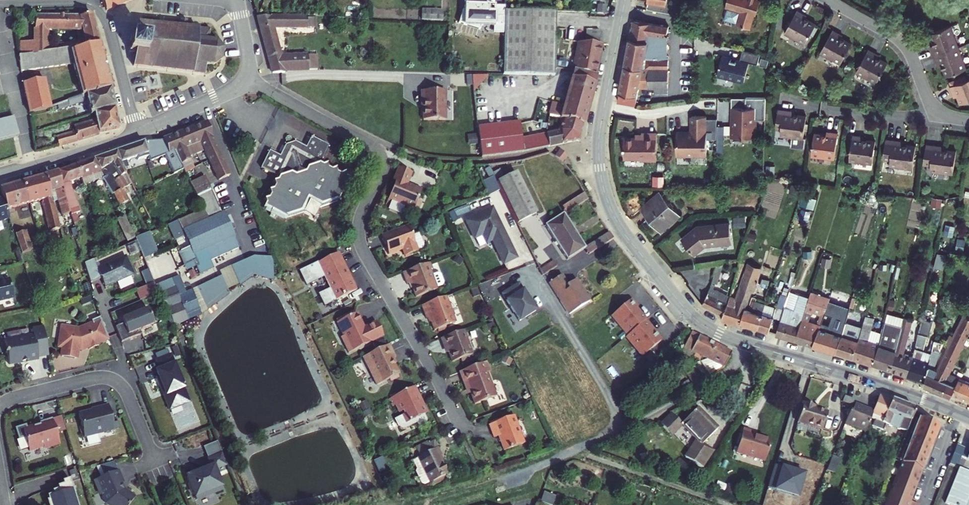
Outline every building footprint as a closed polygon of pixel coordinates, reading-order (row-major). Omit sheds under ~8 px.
[(109,11),(116,8),(132,0),(105,0),(109,11)] [(503,33),(504,6),(488,5),(488,0),(464,0),(464,5),(464,10),(462,10),(458,23),(480,30),(482,24),(494,25),(494,33),(503,33)] [(645,6),(675,11),(676,0),(646,0),(645,6)] [(719,9),(714,22),(731,26),(744,29),(747,15),(750,16),(754,2),(751,1),(746,0),(721,0),(719,9)] [(445,3),(432,3),(432,15),(445,15),(445,3)] [(798,12),(791,9),(779,31),(800,43),(810,23),(797,15),(798,12)] [(554,11),(505,10),(505,26),(554,27),(554,11)] [(53,44),(52,35),(38,36),(37,36),(38,51),(72,45),(73,48),(102,42),(94,11),(82,14),(37,13),(37,26),(37,28),(52,28),(86,28),(87,36),(53,44)] [(308,13),(260,13),(262,27),(275,22),(308,22),(308,13)] [(667,25),(632,17),(624,63),(644,67),(646,56),(648,48),(656,50),(658,40),(664,41),(667,25)] [(189,19),(183,18),(182,25),(143,20),(141,35),(135,34),(133,49),(139,50),(137,65),(207,73),(209,63),(217,64),(225,58),(226,48),(219,39),(211,38),(212,29),(189,26),(189,19)] [(284,55),(275,22),(262,27),(264,32),(275,69),(279,70),(288,70),(287,67),(315,66),(314,54),(308,55),(284,55)] [(37,30),(37,26),(23,26),(22,53),(38,51),(37,36),(38,36),(37,30)] [(553,75),(554,27),(505,26),(504,74),(532,74),(541,75),(553,75)] [(930,49),(933,56),(957,47),(949,26),(928,34),(933,48),(930,49)] [(594,28),(589,27),(589,41),(601,41),(602,41),(602,28),(594,28)] [(52,28),(37,28),(37,30),(38,36),(52,35),(52,28)] [(834,32),(827,28),(815,51),(836,62),(846,42),(833,35),(834,32)] [(648,48),(646,56),(648,57),(664,57),(664,55),(664,41),(658,40),(656,50),(648,48)] [(589,41),(580,41),(574,67),(597,73),(598,67),(603,41),(602,41),(601,41),(589,41)] [(107,63),(102,42),(73,48),(72,45),(38,51),(22,53),(25,68),(77,61),(79,70),(107,63)] [(957,47),(933,56),(936,63),(939,62),(944,76),(965,68),(957,47)] [(738,48),(736,60),(719,57),(715,73),(741,79),(744,61),(753,63),(756,52),(738,48)] [(870,52),(863,48),(851,71),(872,82),(882,62),(869,55),(870,52)] [(648,57),(647,67),(686,67),(701,67),(701,53),(674,53),(674,55),(664,55),(664,57),(648,57)] [(112,85),(107,63),(79,70),(84,92),(112,85)] [(647,67),(644,67),(624,63),(619,90),(617,100),(634,104),(638,86),(687,87),(686,67),(647,67)] [(574,67),(571,76),(595,82),(598,73),(597,73),(574,67)] [(585,123),(595,82),(571,76),(565,104),(554,101),(551,113),(562,116),(562,117),(585,123)] [(961,76),(947,81),(949,86),(963,80),(961,76)] [(47,77),(27,81),(32,111),(53,108),(49,83),(47,77)] [(948,86),(951,94),(954,92),(958,103),(968,99),(968,78),(963,80),(949,86),(948,86)] [(57,81),(49,83),(53,108),(56,106),(61,103),(57,81)] [(117,106),(112,85),(84,92),(77,95),(61,103),(56,106),(59,111),(88,97),(92,112),(97,110),(117,106)] [(445,120),(445,116),(445,90),(421,89),(421,100),(424,100),(424,116),(424,119),(445,120)] [(754,135),(754,105),(734,105),(734,121),(732,121),(732,135),(754,135)] [(122,127),(117,106),(97,110),(99,121),(80,125),(81,129),(58,135),(61,146),(84,140),(102,135),(101,133),(122,127)] [(779,136),(803,138),(805,116),(790,114),(791,111),(777,109),(775,129),(780,130),(779,136)] [(706,114),(691,114),(691,128),(693,129),(694,129),(694,132),(676,132),(676,154),(695,154),(695,155),(706,155),(706,114)] [(581,138),(585,123),(562,117),(559,128),(547,131),(549,144),(581,138)] [(717,126),(718,117),(710,117),(708,149),(724,150),(725,126),(717,126)] [(21,134),(17,118),(0,122),(0,139),(21,134)] [(547,131),(522,135),(519,119),(513,120),(479,125),(481,140),(484,155),(549,144),(547,131)] [(208,122),(167,139),(172,153),(177,151),(186,169),(188,173),(196,169),(191,157),(206,150),(223,180),(234,174),(209,122),(208,122)] [(829,130),(814,129),(811,151),(834,154),(838,128),(830,127),(829,130)] [(860,131),(852,130),(849,155),(872,158),(875,136),(860,134),(860,131)] [(641,139),(623,139),(623,160),(639,160),(639,161),(656,161),(656,134),(641,134),(641,139)] [(901,136),(886,134),(883,154),(891,155),(890,160),(913,163),(916,141),(901,139),(901,136)] [(272,150),(263,167),(280,177),(278,181),(273,181),(275,185),(273,189),(268,190),(270,194),(268,198),(263,199),(265,203),(263,207),(284,220),(303,214),(308,203),(318,210),(336,204),(349,182),(345,180),(345,175),(340,177),(337,175),(336,170),(332,172),(328,170),(327,165),(323,167),(320,165),(330,148),(313,138),(308,148),(303,156),(294,150),(288,160),(281,156),(272,150)] [(167,139),(147,140),(155,154),(172,153),(167,139)] [(942,140),(926,139),(924,158),(931,159),(930,165),(954,168),(956,146),(941,144),(942,140)] [(147,140),(119,150),(125,161),(132,159),(142,155),(143,158),(151,154),(153,159),(168,154),(172,153),(155,154),(147,140)] [(287,144),(281,156),(288,160),(294,150),(303,156),(308,148),(297,141),(287,144)] [(119,150),(97,158),(102,169),(118,162),(123,173),(124,175),(116,179),(117,182),(120,188),(114,191),(123,207),(127,204),(126,202),(129,200),(128,198),(130,197),(126,190),(137,185),(136,182),(128,167),(125,161),(119,150)] [(178,173),(186,169),(177,151),(172,153),(168,154),(178,173)] [(97,158),(78,164),(83,176),(86,183),(103,176),(108,180),(109,179),(114,191),(120,188),(117,182),(116,179),(124,175),(123,173),(118,162),(102,169),(97,158)] [(78,164),(59,170),(73,210),(76,221),(82,219),(79,211),(83,209),(74,180),(83,176),(78,164)] [(391,189),(388,196),(406,203),(405,206),(413,210),(421,189),(408,184),(413,171),(399,165),(393,179),(395,179),(391,189)] [(495,172),(499,180),(518,222),(537,212),(518,171),(507,176),(503,168),(495,172)] [(59,170),(48,173),(53,191),(54,195),(56,194),(58,194),(64,213),(73,210),(59,170)] [(48,173),(24,181),(32,202),(46,198),(49,214),(59,212),(56,194),(54,195),(53,191),(48,173)] [(24,181),(15,184),(4,187),(4,188),(6,195),(10,208),(22,205),(32,202),(24,181)] [(194,185),(199,196),(208,192),(206,188),(202,181),(194,185)] [(208,192),(199,196),(206,210),(209,216),(227,255),(246,245),(229,211),(224,213),(211,186),(206,188),(208,192)] [(583,191),(562,206),(566,212),(587,197),(583,191)] [(655,194),(640,208),(649,218),(646,220),(658,234),(676,217),(655,194)] [(0,197),(0,219),(3,218),(12,216),(10,208),(6,195),(0,197)] [(439,201),(431,204),(434,211),(442,209),(439,201)] [(308,203),(303,214),(313,219),(318,210),(308,203)] [(505,262),(517,257),(496,206),(468,219),(475,236),(483,232),(486,240),(494,237),(505,262)] [(215,260),(227,255),(209,216),(206,210),(182,219),(188,232),(203,266),(201,267),(205,275),(219,268),(215,260)] [(63,227),(59,212),(49,214),(52,229),(63,227)] [(126,213),(120,216),(131,237),(138,234),(126,213)] [(563,213),(545,224),(568,259),(586,248),(563,213)] [(177,219),(169,222),(179,248),(187,245),(177,219)] [(408,223),(381,233),(384,242),(388,252),(402,247),(405,254),(418,249),(421,248),(423,246),(424,243),(423,240),(419,231),(412,233),(408,223)] [(694,229),(680,243),(693,257),(703,247),(729,242),(726,224),(694,229)] [(65,237),(63,227),(52,229),(54,240),(61,238),(65,237)] [(152,231),(137,235),(143,256),(158,252),(152,231)] [(610,231),(586,248),(590,254),(615,237),(610,231)] [(28,232),(18,235),(24,253),(33,251),(28,232)] [(139,249),(135,241),(127,245),(131,253),(139,249)] [(99,265),(95,256),(88,260),(92,279),(103,275),(108,277),(110,282),(136,272),(128,253),(99,265)] [(204,313),(262,274),(278,278),(278,257),(256,256),(222,274),(226,278),(201,294),(186,300),(182,291),(180,292),(177,284),(162,290),(177,324),(204,313)] [(340,256),(313,269),(317,277),(323,274),(338,303),(358,293),(351,278),(340,256)] [(557,259),(541,270),(544,275),(547,273),(560,265),(557,259)] [(725,261),(718,263),(713,280),(718,282),(725,261)] [(426,262),(402,272),(406,283),(410,282),(413,288),(416,296),(437,288),(426,262)] [(734,283),(731,291),(751,296),(752,293),(754,294),(760,274),(757,273),(758,271),(749,268),(744,282),(740,281),(739,285),(734,283)] [(440,271),(434,273),(438,286),(445,283),(440,271)] [(565,274),(551,282),(571,314),(583,306),(570,283),(566,276),(565,274)] [(11,298),(8,278),(0,279),(0,299),(11,298)] [(577,279),(570,283),(583,306),(592,300),(587,292),(585,293),(577,279)] [(153,283),(136,288),(139,298),(156,292),(153,283)] [(537,309),(519,283),(502,294),(520,321),(537,309)] [(717,284),(712,283),(710,288),(705,305),(725,314),(731,293),(716,287),(717,284)] [(731,291),(731,293),(725,314),(723,320),(741,325),(747,308),(751,296),(731,291)] [(786,308),(785,313),(778,335),(804,343),(806,335),(800,333),(803,324),(807,309),(810,298),(791,292),(790,296),(786,308)] [(790,296),(784,294),(780,306),(786,308),(790,296)] [(807,309),(803,324),(800,333),(806,335),(804,343),(815,346),(821,329),(822,326),(828,305),(829,303),(830,300),(812,294),(810,298),(807,309)] [(445,296),(421,306),(426,318),(429,317),(432,322),(435,330),(455,322),(445,296)] [(647,320),(637,308),(638,307),(632,299),(630,301),(611,317),(628,337),(647,320)] [(767,305),(751,300),(749,309),(746,321),(760,326),(764,313),(767,305)] [(154,320),(148,305),(122,316),(124,321),(116,324),(123,339),(142,331),(141,326),(154,320)] [(778,309),(767,305),(764,313),(760,326),(772,330),(778,309)] [(822,326),(821,329),(815,346),(838,353),(843,337),(827,331),(835,307),(828,305),(822,326)] [(749,309),(747,308),(741,325),(744,326),(746,321),(749,309)] [(361,313),(341,323),(348,337),(352,344),(349,346),(353,355),(390,336),(383,322),(369,329),(366,322),(361,313)] [(110,335),(102,314),(93,317),(95,321),(89,324),(83,327),(74,326),(74,325),(62,324),(61,335),(60,344),(64,344),(63,354),(78,356),(79,346),(83,347),(90,344),(91,346),(101,342),(100,339),(110,335)] [(952,341),(956,342),(963,345),(963,343),(968,346),(968,344),(968,338),(966,337),(968,331),(968,318),(964,315),(954,337),(951,336),(947,346),(950,347),(952,341)] [(915,355),(914,358),(908,378),(926,384),(931,367),(933,355),(926,353),(933,319),(923,317),(917,343),(916,348),(915,355)] [(897,351),(897,352),(891,371),(908,378),(914,358),(905,355),(913,320),(904,318),(897,351)] [(664,340),(647,320),(628,337),(625,339),(642,358),(645,357),(664,340)] [(863,338),(861,342),(856,358),(875,365),(880,346),(871,343),(875,323),(867,321),(863,338)] [(51,352),(46,325),(35,326),(36,333),(7,338),(11,361),(24,359),(24,357),(29,357),(30,359),(41,357),(40,354),(51,352)] [(890,328),(885,326),(881,343),(886,344),(890,328)] [(463,329),(440,338),(443,346),(447,345),(450,352),(451,356),(453,362),(473,354),(463,329)] [(696,334),(689,349),(711,359),(718,344),(700,336),(696,334)] [(861,342),(843,337),(838,353),(856,358),(861,342)] [(950,347),(943,361),(940,368),(951,373),(953,366),(963,345),(956,342),(952,341),(950,347)] [(934,350),(933,355),(931,367),(926,384),(925,388),(943,395),(951,376),(950,375),(951,373),(940,368),(943,361),(950,347),(947,346),(944,344),(942,344),(936,343),(934,350)] [(394,344),(369,357),(375,368),(379,366),(386,381),(394,377),(402,373),(399,365),(396,360),(398,358),(400,358),(397,352),(394,344)] [(504,344),(498,347),(500,354),(507,352),(504,344)] [(734,351),(718,344),(711,359),(706,361),(714,375),(728,367),(734,351)] [(897,352),(880,346),(875,365),(891,371),(897,352)] [(172,407),(191,399),(172,352),(159,357),(162,367),(158,368),(161,375),(158,375),(172,407)] [(686,352),(681,355),(692,366),(696,364),(702,362),(700,358),(692,358),(686,352)] [(487,362),(460,372),(466,388),(469,387),(472,394),(475,401),(476,405),(498,397),(488,373),(491,372),(487,362)] [(696,366),(689,371),(696,384),(704,380),(696,366)] [(967,382),(951,376),(943,395),(952,399),(953,396),(960,399),(967,382)] [(967,382),(960,399),(967,402),(968,403),(968,383),(967,382)] [(421,387),(394,400),(398,408),(401,405),(405,413),(408,412),(410,415),(401,419),(405,428),(406,429),(408,430),(410,430),(422,423),(424,427),(433,422),(433,418),(431,414),(434,413),(430,405),(421,387)] [(874,391),(868,408),(865,416),(902,431),(911,407),(874,391)] [(803,396),(797,418),(819,425),(824,409),(812,405),(814,398),(803,396)] [(861,404),(852,400),(849,408),(847,407),(843,419),(861,426),(865,416),(868,408),(860,405),(861,404)] [(117,426),(111,402),(94,406),(94,407),(81,410),(87,433),(117,426)] [(372,403),(365,406),(369,413),(376,410),(372,403)] [(699,405),(682,422),(701,441),(690,452),(700,462),(711,451),(704,444),(720,427),(699,405)] [(69,427),(64,413),(55,416),(59,430),(69,427)] [(674,413),(654,431),(663,442),(682,422),(674,413)] [(514,415),(489,425),(491,430),(494,438),(499,436),(505,451),(525,443),(514,415)] [(59,430),(55,416),(43,419),(43,421),(29,425),(28,422),(18,425),(21,435),(27,433),(32,448),(46,443),(50,445),(62,441),(59,430)] [(916,417),(915,419),(899,461),(882,504),(915,504),(906,500),(919,469),(933,432),(936,425),(916,417)] [(741,424),(734,447),(764,456),(768,438),(755,434),(748,432),(748,426),(741,424)] [(449,469),(442,457),(440,452),(439,451),(442,450),(445,449),(441,441),(437,434),(411,448),(427,479),(434,476),(448,469),(449,469)] [(208,441),(216,459),(191,469),(202,495),(229,484),(220,462),(231,458),(221,436),(208,441)] [(98,464),(100,473),(118,469),(116,461),(98,464)] [(955,467),(940,502),(949,504),(968,504),(968,472),(955,467)] [(448,469),(434,476),(435,480),(450,473),(448,469)] [(119,471),(95,481),(100,493),(103,495),(107,504),(108,504),(130,504),(135,499),(125,490),(122,484),(124,484),(119,471)] [(71,477),(65,479),(66,482),(60,484),(61,487),(55,489),(56,492),(49,494),(53,504),(79,504),(74,489),(76,489),(74,481),(72,481),(71,477)] [(544,491),(541,501),(554,504),(556,494),(544,491)]
